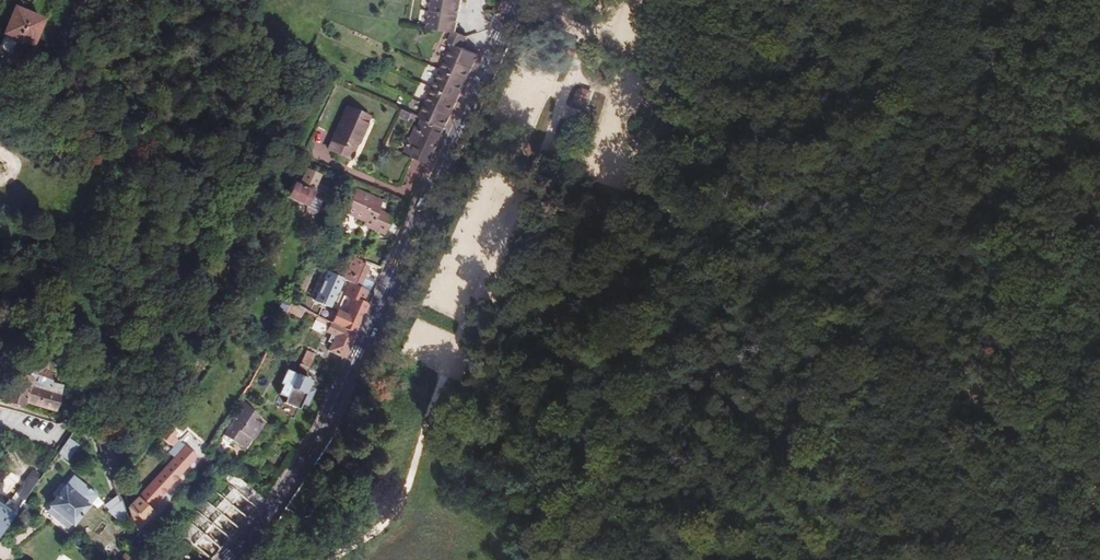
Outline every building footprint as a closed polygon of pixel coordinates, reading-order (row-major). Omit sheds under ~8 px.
[(446,128),(478,54),(461,47),(466,37),(456,33),(462,0),(433,0),(428,30),(453,33),(448,43),(452,44),(420,116),(423,118),(446,128)] [(28,6),(14,36),(4,32),(0,40),(0,52),(5,55),(10,44),(22,50),(29,35),(44,42),(55,18),(28,6)] [(423,79),(434,84),(440,69),(428,65),(423,79)] [(589,92),(582,90),(579,92),(577,99),(579,102),(586,104),(589,92)] [(369,118),(349,109),(329,150),(351,159),(369,118)] [(417,121),(420,116),(413,112),(410,117),(417,121)] [(430,163),(446,128),(423,118),(419,127),(417,125),(405,152),(430,163)] [(137,133),(130,129),(126,136),(133,140),(137,133)] [(320,175),(310,171),(303,184),(296,180),(288,196),(304,204),(320,175)] [(398,236),(403,224),(391,218),(392,216),(378,210),(382,200),(353,188),(347,202),(350,204),(347,213),(372,224),(370,228),(384,234),(386,231),(398,236)] [(622,200),(615,197),(609,209),(617,212),(622,200)] [(513,244),(521,215),(511,212),(503,241),(513,244)] [(466,314),(482,320),(509,253),(493,247),(466,314)] [(323,254),(315,250),(310,263),(318,266),(323,254)] [(368,266),(359,262),(356,270),(348,266),(342,279),(346,281),(356,286),(360,288),(363,283),(361,281),(368,266)] [(342,279),(340,278),(333,294),(337,296),(338,294),(339,294),(346,281),(342,279)] [(326,311),(322,318),(330,321),(354,333),(367,304),(352,298),(342,319),(326,311)] [(316,373),(332,381),(354,333),(330,321),(320,342),(326,344),(328,340),(331,341),(316,373)] [(306,350),(298,366),(308,370),(315,354),(306,350)] [(10,384),(5,403),(22,408),(24,402),(54,411),(62,387),(52,384),(49,373),(42,370),(47,366),(43,359),(36,362),(27,369),(22,364),(17,374),(13,374),(10,384)] [(303,378),(278,367),(271,382),(274,383),(270,392),(277,396),(275,401),(288,407),(291,401),(297,404),(305,387),(300,384),(303,378)] [(0,400),(0,401),(5,403),(10,384),(5,383),(0,400)] [(266,424),(245,405),(224,437),(244,450),(258,429),(261,432),(266,424)] [(90,430),(95,428),(89,413),(85,413),(78,426),(84,430),(90,430)] [(286,437),(300,446),(307,437),(292,428),(286,437)] [(164,438),(169,446),(181,438),(176,430),(164,438)] [(68,438),(57,453),(67,461),(79,445),(68,438)] [(176,458),(138,500),(154,514),(163,503),(159,499),(197,457),(185,447),(180,453),(176,458)] [(230,470),(177,533),(209,559),(264,500),(230,470)] [(15,498),(24,503),(39,478),(30,473),(15,498)] [(73,492),(67,487),(50,507),(75,527),(91,507),(81,499),(83,497),(75,490),(73,492)] [(19,509),(3,497),(0,502),(0,537),(19,509)] [(138,500),(129,508),(136,534),(154,514),(138,500)] [(121,522),(127,517),(121,501),(110,511),(121,522)]
